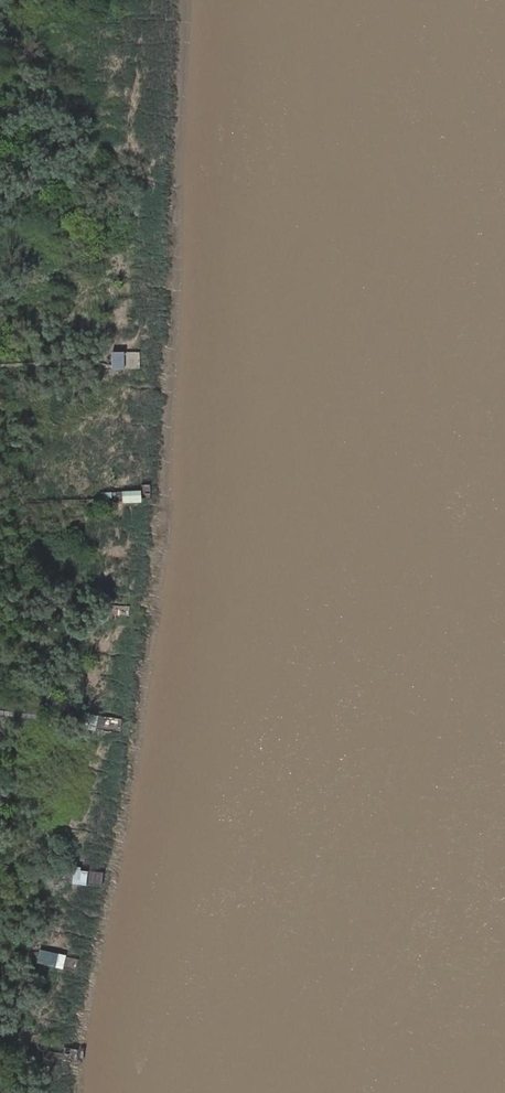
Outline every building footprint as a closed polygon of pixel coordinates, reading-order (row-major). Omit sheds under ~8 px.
[(130,502),(142,502),(143,491),(130,490),(130,502)] [(74,882),(103,884),(104,869),(75,867),(74,882)] [(64,1062),(83,1063),(84,1048),(65,1046),(64,1062)]
